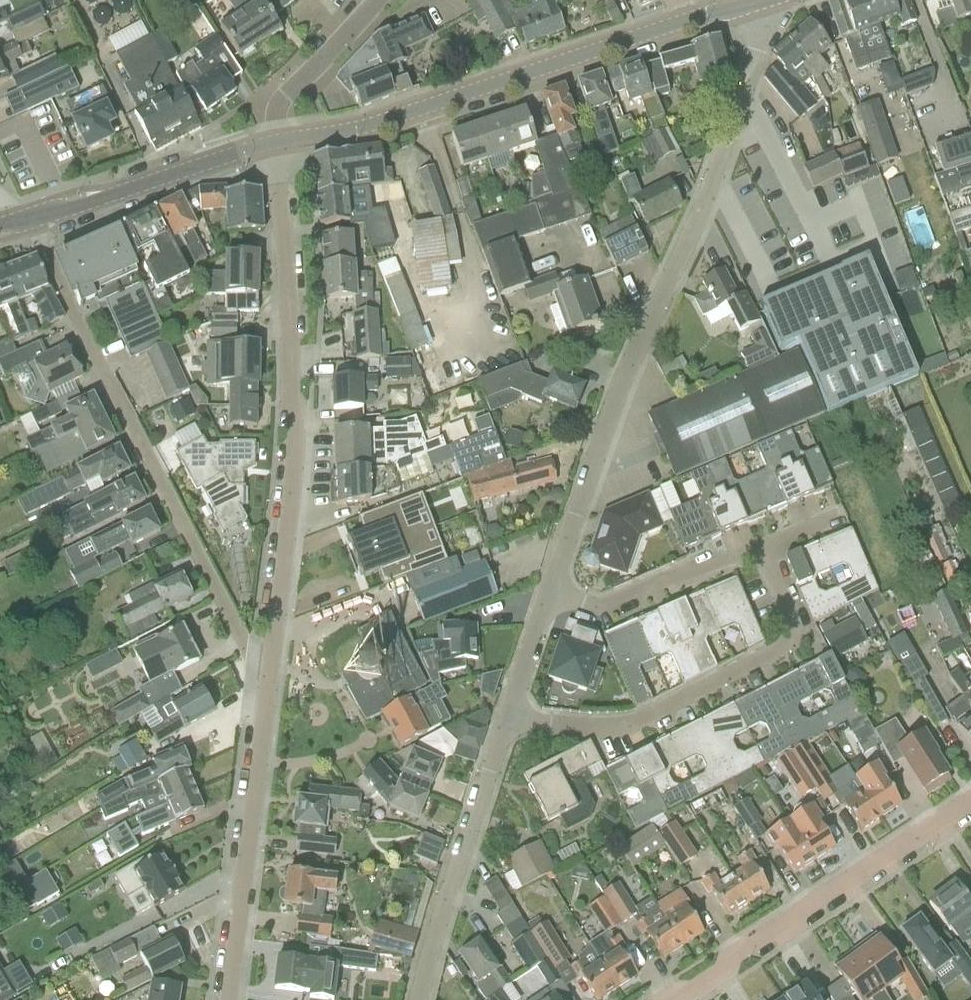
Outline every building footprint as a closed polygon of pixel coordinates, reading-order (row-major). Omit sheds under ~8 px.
[(195,3),(193,0),(175,0),(183,11),(195,3)] [(294,0),(234,0),(243,14),(220,29),(240,60),(255,49),(254,48),(272,36),(273,37),(282,31),(281,29),(279,30),(272,19),(294,0)] [(504,13),(497,0),(474,0),(496,40),(513,31),(504,13)] [(507,20),(513,30),(517,28),(524,46),(564,30),(557,11),(563,8),(559,0),(558,0),(553,2),(552,0),(531,0),(536,14),(516,22),(513,17),(507,20)] [(639,9),(658,0),(635,0),(639,9)] [(843,3),(842,0),(828,0),(827,0),(842,44),(845,43),(856,39),(843,3)] [(887,51),(868,0),(851,0),(843,3),(856,39),(845,43),(855,72),(869,67),(866,58),(887,51)] [(887,51),(896,76),(901,74),(889,40),(884,42),(879,26),(899,19),(902,28),(916,23),(908,0),(868,0),(887,51)] [(968,17),(962,0),(946,0),(955,24),(967,19),(968,17)] [(968,17),(967,19),(969,19),(970,23),(967,24),(970,34),(970,0),(962,0),(968,17)] [(7,21),(5,22),(11,34),(43,19),(45,18),(39,6),(11,18),(7,20),(7,21)] [(64,23),(73,19),(68,6),(59,9),(64,23)] [(340,74),(347,88),(349,87),(349,85),(400,64),(407,61),(403,51),(432,38),(423,17),(394,29),(369,40),(370,41),(343,69),(340,74)] [(12,80),(17,91),(59,72),(52,58),(19,74),(14,63),(21,59),(31,54),(26,43),(49,32),(43,19),(11,34),(15,44),(0,51),(0,85),(12,80)] [(830,49),(822,38),(809,23),(785,43),(804,67),(803,69),(806,73),(810,79),(814,83),(828,70),(818,60),(830,49)] [(229,84),(241,75),(215,35),(193,50),(202,62),(194,67),(191,63),(174,75),(184,92),(189,89),(206,113),(235,92),(229,84)] [(147,38),(115,55),(128,82),(119,87),(140,126),(150,144),(151,143),(156,153),(200,129),(190,111),(179,91),(177,92),(164,65),(150,37),(147,38)] [(701,83),(732,75),(721,38),(657,56),(659,60),(642,65),(651,89),(653,95),(667,90),(663,74),(695,64),(701,83)] [(803,69),(804,67),(785,43),(770,56),(779,66),(764,78),(799,120),(817,104),(801,88),(810,79),(806,73),(803,69)] [(642,65),(640,65),(639,62),(606,74),(613,95),(624,92),(628,105),(641,102),(650,133),(663,129),(653,95),(651,89),(642,65)] [(411,92),(406,79),(400,64),(349,85),(349,87),(359,110),(393,97),(394,99),(411,92)] [(59,72),(17,91),(25,108),(54,95),(56,100),(78,90),(68,68),(59,72)] [(932,70),(899,82),(905,97),(932,87),(934,76),(932,70)] [(610,107),(606,95),(600,76),(578,83),(603,157),(618,152),(604,109),(610,107)] [(105,108),(110,105),(102,88),(87,94),(95,111),(73,122),(86,151),(110,139),(105,127),(113,123),(105,108)] [(567,120),(573,117),(563,88),(541,96),(547,115),(566,162),(569,170),(578,167),(575,160),(581,158),(567,120)] [(877,102),(857,109),(877,166),(896,159),(877,102)] [(510,152),(536,144),(525,111),(500,120),(510,152)] [(485,160),(510,152),(500,120),(475,128),(485,160)] [(461,168),(485,160),(475,128),(451,136),(461,168)] [(652,165),(678,152),(667,129),(640,143),(652,165)] [(970,165),(970,135),(970,133),(932,145),(941,175),(953,172),(952,171),(970,165)] [(858,145),(833,155),(837,163),(842,175),(844,178),(847,187),(879,175),(875,166),(868,168),(862,154),(858,145)] [(383,172),(382,167),(380,147),(313,157),(310,161),(315,194),(346,189),(392,183),(393,183),(391,171),(383,172)] [(833,155),(803,169),(812,189),(842,175),(837,163),(833,155)] [(415,181),(417,160),(409,159),(406,181),(415,181)] [(579,191),(569,170),(566,162),(554,166),(562,192),(563,196),(577,191),(579,191)] [(933,178),(940,196),(958,190),(959,193),(970,189),(970,165),(952,171),(953,172),(941,175),(933,178)] [(563,196),(562,192),(554,166),(542,170),(544,174),(528,180),(529,184),(522,185),(528,204),(551,196),(552,200),(563,196)] [(631,177),(629,178),(626,173),(616,178),(629,204),(633,202),(645,224),(680,206),(668,182),(641,196),(631,177)] [(900,179),(885,185),(893,207),(909,201),(900,179)] [(345,191),(393,183),(392,183),(346,189),(315,194),(319,226),(350,222),(351,228),(363,227),(378,272),(410,354),(428,347),(395,264),(382,223),(380,210),(349,215),(345,191)] [(399,184),(386,186),(387,192),(394,197),(401,196),(399,184)] [(259,190),(225,192),(225,186),(198,189),(200,213),(225,211),(226,234),(262,231),(259,190)] [(817,192),(822,205),(840,199),(835,186),(817,192)] [(434,221),(450,216),(439,187),(424,192),(434,221)] [(190,214),(200,213),(198,189),(156,210),(154,210),(171,243),(180,239),(194,266),(205,260),(193,235),(197,230),(190,214)] [(572,223),(589,217),(577,191),(563,196),(572,223)] [(470,227),(480,223),(472,199),(460,203),(470,227)] [(480,223),(470,227),(498,300),(524,291),(528,302),(551,294),(556,307),(549,309),(559,335),(572,331),(590,325),(591,326),(596,325),(595,323),(599,321),(588,289),(585,280),(577,283),(558,290),(554,278),(554,277),(530,285),(515,242),(543,232),(534,206),(480,223)] [(948,217),(954,235),(970,230),(970,209),(948,217)] [(154,210),(122,227),(136,255),(151,248),(158,262),(143,269),(151,284),(143,288),(157,319),(175,309),(164,290),(177,283),(182,291),(193,285),(171,244),(171,243),(154,210)] [(647,254),(635,227),(630,217),(598,233),(615,269),(647,254)] [(166,340),(157,319),(143,288),(117,230),(95,239),(94,237),(76,244),(77,247),(66,252),(60,252),(61,254),(56,257),(74,297),(75,297),(78,307),(93,300),(97,308),(98,308),(97,306),(104,303),(130,360),(145,354),(168,344),(166,340)] [(354,275),(353,275),(352,234),(319,236),(321,265),(341,264),(342,277),(354,276),(354,275)] [(258,254),(238,254),(224,253),(223,274),(205,274),(204,298),(224,298),(223,309),(210,309),(209,324),(235,324),(235,313),(250,313),(251,312),(252,313),(253,312),(254,313),(255,312),(257,313),(258,312),(256,311),(258,310),(256,309),(258,308),(257,307),(258,306),(257,305),(258,291),(256,291),(256,255),(258,255),(258,254)] [(48,291),(36,259),(36,257),(1,270),(15,304),(16,304),(17,305),(32,298),(48,291)] [(840,271),(758,305),(762,313),(778,351),(797,344),(827,415),(918,377),(867,257),(839,269),(840,271)] [(354,276),(342,277),(341,264),(321,265),(323,301),(354,299),(355,314),(353,315),(356,360),(380,359),(380,357),(387,356),(386,333),(384,333),(383,330),(377,331),(376,313),(379,313),(378,293),(371,294),(370,281),(372,281),(372,274),(354,275),(354,276)] [(15,304),(1,270),(0,270),(0,309),(5,307),(20,340),(29,336),(23,323),(16,305),(17,305),(16,304),(15,304)] [(746,294),(737,299),(723,272),(702,283),(707,293),(694,300),(702,317),(725,305),(739,332),(759,322),(750,303),(746,294)] [(931,287),(921,291),(925,301),(935,298),(931,287)] [(46,328),(63,319),(48,291),(32,298),(46,328)] [(29,336),(37,332),(32,318),(23,323),(29,336)] [(209,324),(209,338),(215,338),(235,338),(235,324),(209,324)] [(756,347),(739,355),(745,367),(774,355),(764,332),(752,338),(756,347)] [(172,353),(187,345),(183,335),(166,340),(168,344),(172,353)] [(0,344),(0,360),(15,354),(9,340),(0,344)] [(173,356),(172,353),(168,344),(145,354),(150,365),(173,356)] [(214,345),(213,385),(232,385),(257,385),(257,345),(231,345),(214,345)] [(47,394),(82,377),(67,346),(44,358),(29,365),(24,367),(24,369),(29,379),(22,401),(44,408),(47,394)] [(0,360),(0,370),(3,376),(4,378),(24,369),(24,367),(29,365),(22,351),(15,354),(0,360)] [(796,351),(765,365),(647,415),(675,479),(823,415),(796,351)] [(944,354),(915,364),(920,376),(948,366),(944,354)] [(155,377),(178,368),(173,356),(150,365),(155,377)] [(665,384),(688,371),(680,358),(658,370),(665,384)] [(414,364),(409,364),(409,359),(384,360),(384,380),(409,379),(409,377),(421,376),(414,364)] [(526,363),(477,382),(485,400),(508,392),(520,397),(541,405),(543,398),(574,411),(585,385),(553,372),(548,383),(532,377),(526,363)] [(161,388),(182,379),(178,368),(155,377),(161,388)] [(375,380),(363,380),(363,378),(332,379),(333,410),(363,409),(362,394),(376,393),(375,380)] [(166,400),(187,390),(182,379),(161,388),(166,400)] [(232,385),(232,426),(257,426),(257,411),(261,411),(261,400),(257,400),(257,385),(232,385)] [(31,454),(103,419),(92,397),(65,410),(69,420),(40,434),(28,440),(25,442),(31,454)] [(36,427),(61,414),(56,403),(19,421),(28,440),(40,434),(36,427)] [(961,510),(917,410),(902,417),(946,517),(961,510)] [(354,431),(334,431),(335,472),(385,470),(426,455),(444,449),(441,439),(425,445),(415,418),(399,424),(382,424),(382,430),(354,431)] [(42,475),(114,440),(103,419),(31,454),(42,475)] [(477,437),(448,447),(453,460),(460,479),(466,477),(506,462),(496,430),(491,432),(477,437)] [(510,432),(505,447),(518,451),(522,436),(510,432)] [(803,455),(798,454),(790,432),(772,440),(799,501),(800,500),(800,501),(811,496),(811,497),(824,493),(823,491),(831,487),(832,486),(816,450),(803,455)] [(180,450),(175,453),(196,492),(200,489),(217,521),(214,522),(221,534),(245,521),(246,520),(240,509),(243,507),(243,474),(241,474),(239,471),(252,464),(252,457),(254,457),(254,443),(234,443),(218,443),(218,447),(205,446),(201,438),(192,443),(180,450)] [(798,501),(799,501),(772,440),(754,447),(765,469),(762,473),(750,478),(766,515),(766,514),(767,515),(775,511),(776,514),(787,507),(787,506),(798,501)] [(126,459),(123,459),(118,449),(16,499),(24,517),(63,499),(65,503),(86,493),(83,487),(99,480),(101,485),(129,471),(128,469),(130,466),(130,463),(128,461),(126,459)] [(385,470),(335,472),(336,507),(356,506),(387,498),(386,494),(399,490),(398,486),(433,473),(431,469),(426,455),(385,470)] [(473,503),(556,481),(550,459),(513,469),(510,461),(506,462),(466,477),(473,503)] [(736,484),(732,481),(723,461),(707,469),(733,529),(745,524),(745,525),(758,521),(757,519),(765,515),(766,515),(750,478),(736,484)] [(721,534),(733,529),(707,469),(689,476),(698,497),(696,501),(668,513),(684,550),(700,543),(701,543),(709,540),(710,542),(721,536),(721,534)] [(115,516),(144,502),(133,480),(61,515),(74,540),(116,518),(115,516)] [(551,493),(550,499),(555,504),(561,502),(563,495),(558,491),(551,493)] [(363,531),(348,537),(356,558),(421,533),(421,532),(415,517),(426,513),(420,496),(422,496),(422,494),(358,518),(358,520),(359,520),(363,531)] [(661,527),(648,496),(647,495),(604,514),(591,552),(585,555),(583,561),(586,567),(592,569),(598,566),(625,575),(638,537),(661,527)] [(918,496),(910,500),(916,512),(923,509),(918,496)] [(132,546),(159,533),(148,510),(91,539),(99,555),(129,540),(132,546)] [(487,528),(486,537),(492,543),(500,540),(502,532),(496,526),(487,528)] [(845,608),(877,591),(851,530),(850,531),(850,530),(838,535),(838,534),(825,538),(826,540),(818,544),(818,545),(829,571),(840,566),(848,569),(851,577),(849,584),(837,589),(845,608)] [(421,533),(356,558),(361,571),(363,577),(372,574),(378,572),(378,573),(383,586),(405,578),(447,562),(447,561),(445,561),(438,545),(427,549),(421,533)] [(91,541),(62,552),(68,568),(97,557),(91,541)] [(818,545),(817,545),(816,544),(808,548),(807,546),(796,552),(796,553),(785,558),(784,559),(812,625),(845,608),(837,589),(824,595),(817,592),(813,584),(816,577),(829,571),(818,545)] [(78,590),(121,568),(114,555),(94,565),(92,560),(69,572),(78,590)] [(940,559),(949,581),(957,578),(947,556),(940,559)] [(0,567),(0,568),(6,581),(20,574),(13,560),(0,567)] [(422,624),(497,595),(485,563),(409,592),(422,624)] [(163,612),(192,598),(180,574),(153,587),(152,584),(127,596),(132,606),(115,614),(128,640),(158,626),(152,614),(162,610),(163,612)] [(764,643),(740,587),(737,579),(735,580),(735,579),(724,584),(723,583),(711,587),(712,589),(703,593),(704,593),(703,594),(720,633),(733,627),(737,629),(747,652),(764,643)] [(957,640),(966,636),(946,592),(931,599),(952,643),(957,640)] [(703,594),(702,594),(694,597),(692,595),(681,601),(682,602),(670,607),(671,607),(670,608),(699,677),(716,669),(704,643),(706,638),(720,633),(703,594)] [(862,603),(852,609),(864,632),(874,626),(862,603)] [(670,608),(669,608),(658,613),(657,611),(645,615),(646,618),(637,621),(637,622),(653,660),(666,655),(670,658),(683,685),(699,677),(670,608)] [(342,674),(341,676),(347,688),(360,681),(361,682),(362,682),(362,683),(363,683),(364,683),(365,683),(366,684),(367,684),(368,684),(369,684),(370,684),(371,684),(372,684),(373,683),(374,683),(375,683),(376,682),(377,682),(377,681),(378,681),(379,680),(380,680),(380,679),(381,678),(382,677),(382,676),(383,676),(390,689),(409,677),(407,675),(418,668),(417,667),(416,667),(387,612),(386,613),(387,617),(360,631),(360,630),(356,632),(358,635),(361,641),(367,652),(366,652),(365,652),(364,653),(362,654),(361,654),(360,655),(359,656),(358,657),(357,658),(357,659),(356,660),(356,661),(355,662),(355,664),(355,665),(355,666),(355,668),(355,669),(342,674)] [(834,658),(865,641),(851,615),(832,625),(830,622),(818,628),(834,658)] [(605,652),(596,631),(567,621),(548,679),(561,684),(560,688),(562,693),(566,695),(571,695),(575,693),(577,689),(585,692),(598,655),(605,652)] [(637,622),(636,622),(627,626),(626,623),(615,630),(615,631),(604,635),(604,636),(603,636),(635,710),(651,702),(638,671),(639,666),(653,660),(637,622)] [(432,654),(417,656),(431,686),(438,683),(437,675),(444,674),(465,669),(465,661),(477,660),(476,626),(456,627),(440,627),(441,642),(430,643),(432,653),(432,654)] [(191,639),(187,640),(182,629),(157,642),(154,637),(134,648),(135,651),(131,654),(149,686),(198,661),(192,650),(196,648),(191,639)] [(966,636),(957,640),(961,648),(970,644),(966,636)] [(86,665),(93,679),(125,663),(117,649),(86,665)] [(355,668),(355,669),(342,674),(341,676),(347,688),(366,721),(382,711),(405,700),(403,696),(426,685),(418,668),(407,675),(409,677),(390,688),(383,676),(384,666),(381,656),(374,653),(367,652),(366,652),(365,652),(364,653),(362,654),(361,654),(360,655),(359,656),(358,657),(357,658),(357,659),(356,660),(356,661),(355,662),(355,664),(355,665),(355,666),(355,668)] [(861,714),(839,674),(829,656),(828,656),(817,662),(817,660),(805,665),(806,667),(798,672),(797,672),(811,698),(822,693),(828,695),(832,703),(830,710),(820,715),(828,731),(861,714)] [(934,729),(947,722),(911,660),(898,667),(934,729)] [(956,671),(946,678),(961,698),(970,712),(970,692),(956,671)] [(798,704),(811,698),(797,672),(788,677),(787,674),(776,681),(777,682),(766,688),(765,689),(796,748),(828,731),(820,715),(807,722),(800,720),(796,711),(798,704)] [(481,677),(479,696),(492,700),(501,673),(481,677)] [(408,698),(405,700),(382,711),(400,747),(426,734),(429,732),(419,713),(440,702),(446,699),(438,683),(431,686),(408,698)] [(678,688),(676,684),(672,683),(663,687),(666,694),(678,688)] [(182,730),(214,711),(201,688),(174,704),(170,698),(151,709),(151,710),(160,726),(150,731),(157,743),(181,729),(182,730)] [(765,689),(764,689),(753,694),(753,693),(740,698),(742,700),(734,704),(734,705),(733,705),(747,731),(758,725),(765,728),(768,736),(766,743),(756,749),(764,764),(796,748),(765,689)] [(151,710),(151,709),(143,695),(109,714),(117,729),(151,710)] [(944,710),(951,722),(970,749),(970,712),(961,698),(944,710)] [(734,737),(747,731),(733,705),(732,706),(732,705),(724,709),(723,707),(712,714),(712,715),(702,721),(701,722),(732,781),(733,780),(764,764),(756,749),(743,755),(736,752),(732,744),(734,737)] [(478,752),(490,717),(486,710),(442,733),(455,744),(478,752)] [(863,758),(881,749),(862,715),(845,724),(863,758)] [(701,722),(700,722),(689,727),(689,726),(676,731),(678,733),(670,737),(670,738),(669,738),(682,764),(694,758),(700,761),(704,768),(702,776),(691,781),(700,797),(722,786),(728,783),(732,781),(701,722)] [(923,734),(908,744),(894,722),(875,735),(891,764),(901,757),(926,796),(941,787),(937,782),(947,775),(933,755),(935,754),(923,734)] [(669,738),(668,739),(668,738),(660,742),(659,740),(648,747),(648,748),(638,754),(637,755),(668,814),(700,797),(691,781),(679,787),(672,785),(668,777),(670,770),(682,764),(669,738)] [(585,770),(600,762),(589,741),(523,775),(547,823),(558,817),(559,818),(560,817),(567,830),(588,819),(592,807),(581,785),(590,781),(585,770)] [(814,789),(830,779),(807,744),(791,754),(814,789)] [(129,795),(186,770),(190,768),(181,748),(151,761),(155,768),(124,781),(101,795),(108,807),(129,795)] [(411,754),(399,783),(399,784),(399,785),(427,797),(428,795),(441,764),(412,752),(411,754)] [(789,752),(775,762),(799,799),(814,789),(791,754),(789,752)] [(637,755),(636,755),(625,760),(625,759),(612,764),(614,766),(606,770),(606,771),(604,771),(618,798),(630,791),(636,793),(640,802),(638,808),(626,815),(634,831),(648,824),(666,815),(668,814),(637,755)] [(117,774),(126,769),(120,758),(111,762),(117,774)] [(365,774),(353,785),(368,801),(376,794),(389,808),(388,808),(417,820),(427,797),(399,785),(399,784),(399,783),(379,761),(378,762),(375,765),(374,765),(374,764),(367,770),(368,772),(365,774)] [(884,779),(887,777),(880,766),(868,774),(866,770),(854,778),(862,791),(880,819),(901,805),(884,779)] [(179,795),(194,788),(186,770),(129,795),(108,807),(100,812),(105,823),(128,813),(126,808),(141,802),(146,814),(167,806),(165,802),(180,796),(179,795)] [(728,783),(722,786),(728,797),(733,794),(736,786),(733,780),(732,781),(728,783)] [(167,806),(146,814),(135,819),(139,830),(130,835),(124,825),(106,836),(119,859),(138,848),(133,839),(141,834),(142,836),(203,811),(194,788),(179,795),(180,796),(165,802),(167,806)] [(359,807),(360,793),(315,788),(314,799),(311,799),(311,801),(299,800),(298,808),(295,808),(295,811),(293,813),(293,819),(294,821),(294,825),(299,826),(297,839),(302,839),(301,852),(334,856),(336,840),(324,839),(325,831),(327,832),(329,812),(356,815),(355,821),(366,822),(368,808),(359,807)] [(862,791),(851,798),(844,789),(832,796),(840,808),(843,806),(860,832),(880,819),(862,791)] [(730,802),(727,804),(720,790),(687,806),(695,822),(723,807),(727,813),(740,834),(747,829),(748,831),(748,830),(734,807),(733,808),(730,802)] [(748,830),(761,822),(747,799),(734,807),(748,830)] [(812,807),(788,822),(814,862),(834,849),(817,823),(821,821),(812,807)] [(673,824),(671,825),(666,815),(648,824),(651,828),(651,827),(665,848),(663,849),(678,870),(696,858),(673,824)] [(794,875),(814,862),(788,822),(765,837),(774,851),(777,849),(794,875)] [(663,849),(665,848),(651,827),(651,828),(617,851),(632,871),(663,849)] [(420,835),(411,857),(433,866),(442,844),(420,835)] [(513,872),(503,877),(512,894),(522,889),(554,873),(539,844),(507,860),(513,872)] [(752,865),(756,863),(748,852),(736,860),(742,870),(730,878),(747,905),(769,891),(752,865)] [(143,891),(154,911),(182,894),(175,882),(177,881),(170,870),(170,869),(168,870),(161,858),(145,867),(141,860),(112,878),(119,889),(125,900),(126,901),(143,891)] [(44,870),(15,888),(28,910),(36,906),(36,907),(58,894),(44,870)] [(336,879),(308,875),(288,873),(286,889),(283,889),(280,891),(278,894),(278,897),(279,900),(281,902),(284,903),(284,905),(301,907),(300,917),(298,916),(296,934),(328,938),(330,920),(322,919),(325,895),(334,896),(336,879)] [(730,878),(719,885),(713,875),(700,883),(708,894),(711,891),(728,917),(747,905),(730,878)] [(600,876),(593,880),(599,890),(606,885),(600,876)] [(486,884),(506,926),(520,920),(499,877),(486,884)] [(98,882),(85,890),(89,896),(102,888),(98,882)] [(621,925),(637,915),(617,884),(602,894),(621,925)] [(929,904),(941,920),(947,928),(948,927),(957,939),(970,928),(970,904),(970,905),(966,901),(954,885),(929,904)] [(690,906),(682,894),(679,890),(655,906),(681,948),(703,934),(686,908),(690,906)] [(609,933),(621,925),(602,894),(601,895),(603,899),(587,909),(603,935),(586,946),(598,964),(600,963),(617,990),(637,976),(620,951),(624,948),(617,937),(613,939),(609,933)] [(42,913),(47,926),(68,919),(63,906),(42,913)] [(662,960),(681,948),(655,906),(655,907),(658,911),(635,926),(642,937),(645,934),(662,960)] [(942,951),(918,918),(899,932),(931,975),(950,962),(966,984),(968,983),(970,981),(970,961),(956,940),(942,951)] [(368,947),(366,954),(377,956),(377,957),(410,959),(418,933),(399,928),(376,921),(368,947)] [(530,933),(529,933),(547,961),(553,971),(566,963),(570,960),(546,924),(543,925),(532,932),(530,934),(530,933)] [(76,929),(56,941),(64,953),(84,941),(76,929)] [(527,973),(547,961),(529,933),(509,946),(527,973)] [(128,941),(90,960),(102,983),(120,974),(119,972),(120,971),(118,968),(138,958),(137,956),(139,955),(146,968),(145,968),(121,981),(128,994),(153,981),(152,980),(160,976),(166,973),(184,964),(172,939),(163,943),(147,951),(139,936),(128,941)] [(858,956),(882,988),(883,990),(898,980),(911,999),(926,999),(929,998),(905,961),(898,966),(897,965),(879,940),(878,940),(875,936),(861,945),(865,950),(858,956)] [(459,955),(478,984),(476,989),(483,999),(485,999),(499,991),(510,984),(511,984),(508,981),(492,957),(481,940),(459,955)] [(569,968),(576,979),(580,977),(588,990),(595,999),(601,999),(617,990),(600,963),(598,964),(588,948),(578,958),(580,961),(569,968)] [(333,949),(331,965),(307,962),(307,961),(278,958),(274,990),(304,993),(310,994),(309,999),(318,999),(333,999),(337,967),(375,972),(377,957),(377,956),(366,954),(333,949)] [(834,965),(837,970),(836,971),(857,999),(869,999),(870,999),(889,999),(883,990),(882,988),(858,956),(851,961),(847,956),(834,965)] [(527,999),(572,999),(564,988),(564,987),(553,971),(547,961),(527,973),(528,974),(536,969),(547,986),(538,992),(527,999)] [(0,971),(0,999),(10,999),(15,997),(0,971)] [(165,977),(160,976),(158,985),(150,984),(147,999),(178,999),(180,989),(177,989),(178,981),(180,981),(180,980),(165,977)] [(785,999),(814,999),(806,987),(785,999)]
